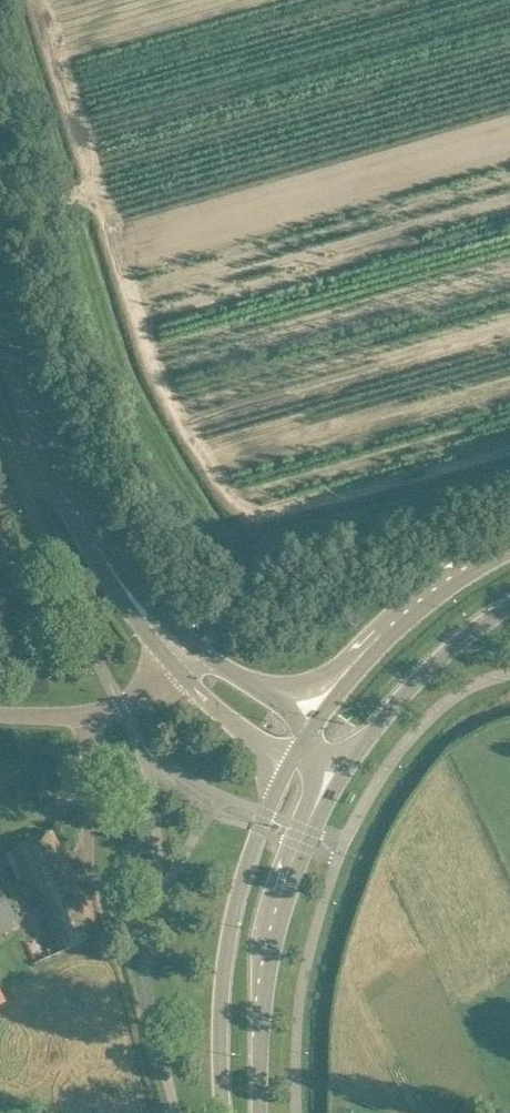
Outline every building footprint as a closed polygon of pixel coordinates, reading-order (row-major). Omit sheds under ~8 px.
[(3,570),(8,568),(0,538),(0,571),(3,570)] [(15,850),(6,855),(22,888),(31,884),(43,908),(40,909),(60,951),(99,935),(81,892),(64,855),(51,831),(15,850)] [(20,923),(0,889),(0,936),(20,923)]
